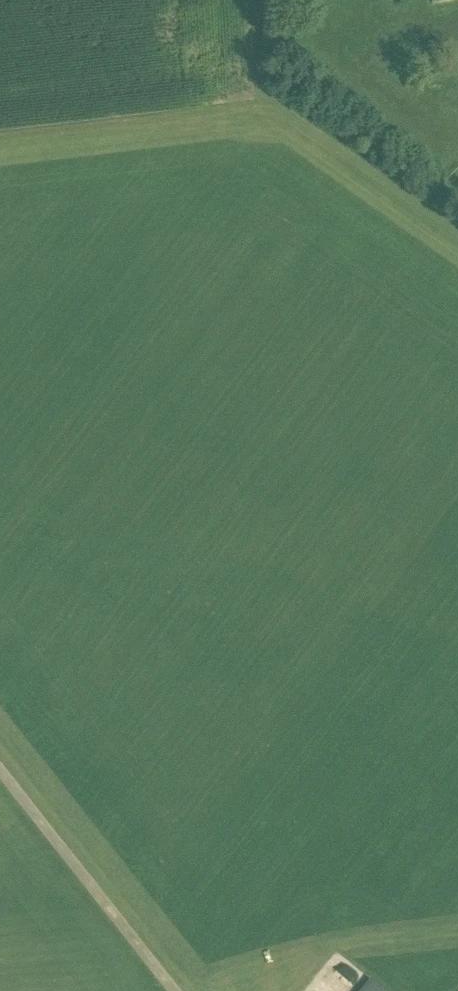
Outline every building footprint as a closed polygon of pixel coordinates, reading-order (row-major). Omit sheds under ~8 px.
[(371,977),(359,990),(388,990),(371,977)]
